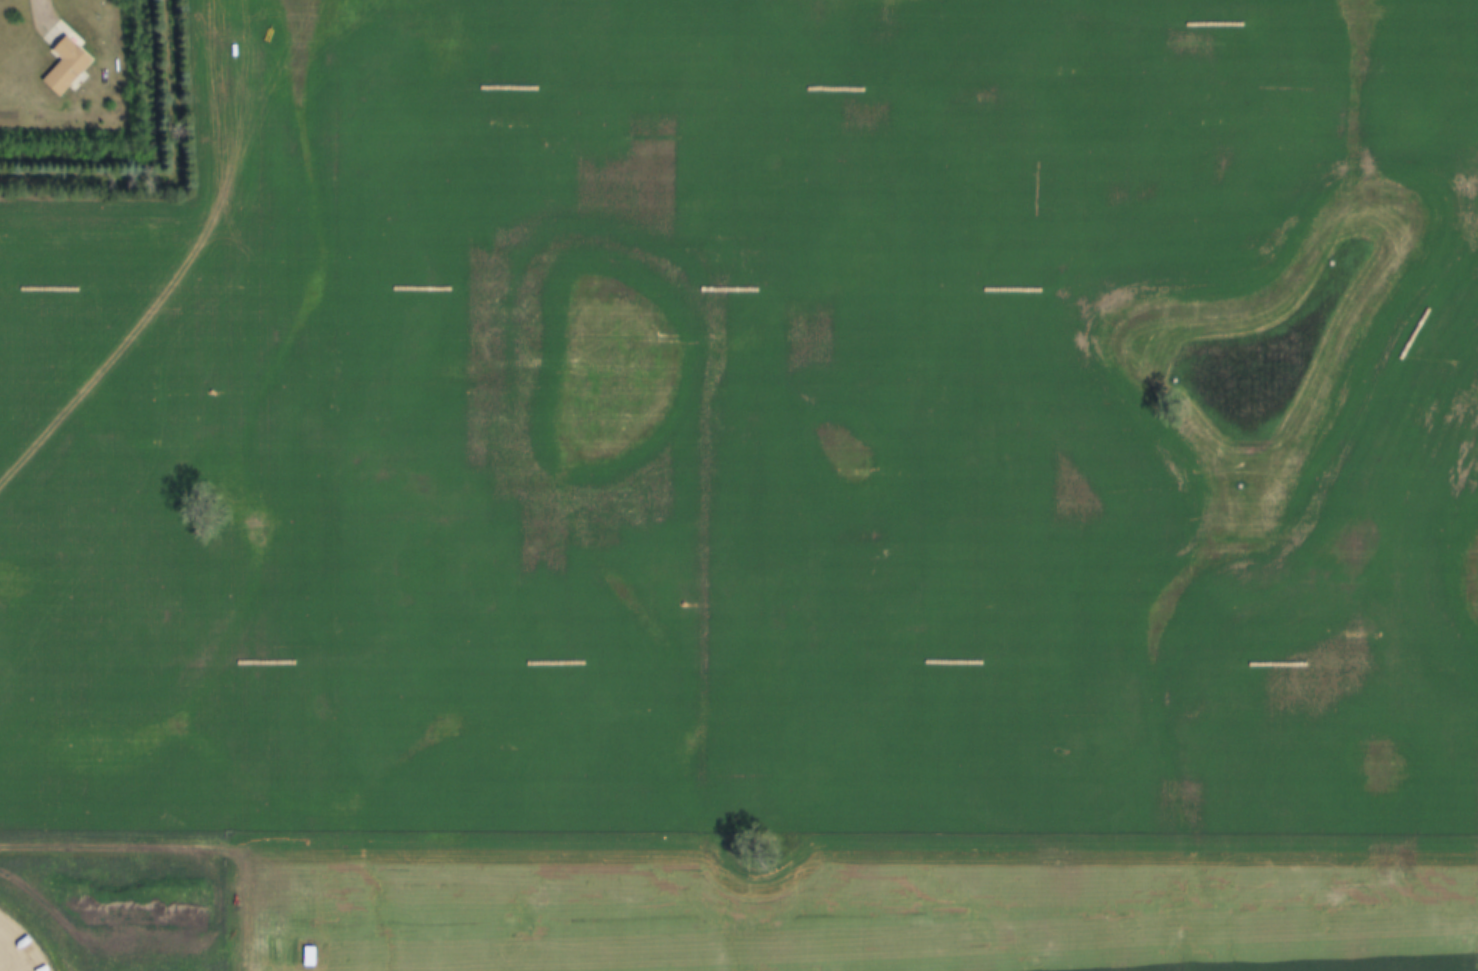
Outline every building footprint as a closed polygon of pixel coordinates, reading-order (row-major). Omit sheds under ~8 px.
[(92,63),(65,37),(51,51),(61,62),(41,82),(58,98),(92,63)]
